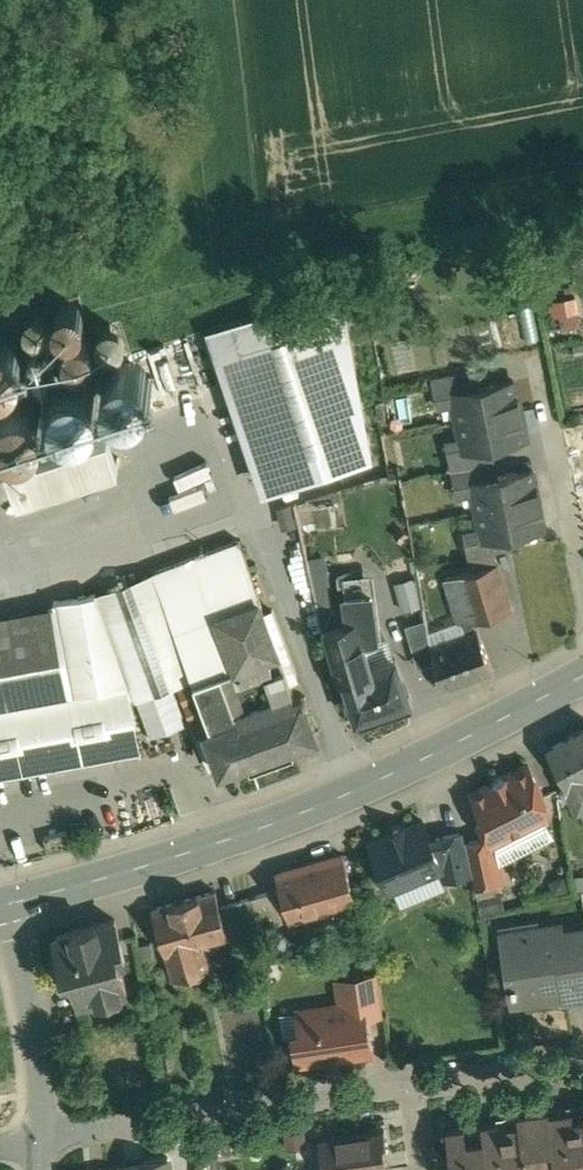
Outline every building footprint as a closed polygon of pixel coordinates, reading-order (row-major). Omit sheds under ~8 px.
[(558,244),(561,258),(582,254),(582,239),(558,244)] [(344,283),(208,330),(261,489),(375,454),(344,283)] [(577,293),(550,298),(553,313),(562,311),(577,309),(579,308),(577,293)] [(71,302),(66,301),(60,302),(56,305),(53,310),(51,315),(51,321),(53,325),(56,329),(61,332),(66,333),(71,333),(75,331),(79,327),(82,323),(83,318),(82,313),(80,308),(76,304),(71,302)] [(562,311),(564,326),(579,323),(577,309),(562,311)] [(8,331),(0,333),(0,378),(1,378),(8,380),(16,379),(23,376),(29,371),(33,365),(35,357),(34,349),(30,342),(24,336),(17,332),(8,331)] [(83,335),(77,334),(72,335),(67,339),(64,343),(62,348),(63,354),(65,359),(68,362),(72,365),(77,366),(82,366),(87,364),(91,360),(93,356),(94,351),(94,346),(92,341),(88,337),(83,335)] [(133,361),(124,360),(116,362),(109,367),(104,374),(101,382),(102,390),(105,398),(110,403),(117,407),(124,409),(132,408),(139,405),(145,400),(149,394),(150,386),(150,379),(146,371),(140,365),(133,361)] [(474,366),(432,375),(436,395),(453,391),(453,390),(478,385),(474,366)] [(82,377),(73,376),(65,379),(58,383),(53,390),(51,398),(51,407),(54,414),(59,420),(66,424),(73,425),(81,425),(88,422),(94,417),(98,410),(100,403),(99,395),(95,387),(90,381),(82,377)] [(478,385),(453,390),(453,391),(459,419),(519,407),(514,378),(478,385)] [(20,395),(12,397),(5,402),(0,408),(0,431),(1,432),(6,438),(12,442),(20,444),(28,443),(35,440),(41,435),(44,428),(46,421),(45,413),(42,405),(36,399),(28,396),(20,395)] [(519,407),(459,419),(464,446),(464,447),(491,442),(525,435),(519,407)] [(27,447),(41,488),(151,456),(140,420),(79,439),(76,430),(27,447)] [(491,442),(464,447),(464,446),(448,449),(452,470),(495,461),(491,442)] [(495,461),(452,470),(455,485),(473,481),(473,480),(497,475),(495,461)] [(497,475),(473,480),(473,481),(478,509),(539,497),(533,469),(497,475)] [(575,479),(580,503),(582,502),(582,478),(575,479)] [(539,497),(478,509),(483,536),(484,538),(509,533),(544,526),(539,497)] [(409,532),(401,525),(394,534),(403,540),(409,532)] [(483,536),(466,540),(468,555),(511,547),(509,533),(484,538),(483,536)] [(296,694),(260,598),(261,598),(239,538),(154,570),(193,676),(178,681),(196,731),(206,728),(296,694)] [(310,556),(324,629),(334,626),(334,623),(331,605),(334,605),(326,554),(310,556)] [(497,561),(445,577),(458,621),(462,620),(466,632),(477,628),(474,619),(511,608),(497,561)] [(193,676),(154,570),(95,593),(128,681),(133,697),(138,695),(170,684),(178,681),(193,676)] [(334,605),(331,605),(334,623),(360,619),(366,639),(381,636),(372,572),(339,578),(343,603),(334,605)] [(417,576),(395,581),(402,610),(424,604),(417,576)] [(0,703),(0,775),(116,753),(136,724),(133,697),(128,681),(95,593),(54,600),(55,604),(0,615),(0,629),(56,618),(70,690),(0,703)] [(0,629),(0,703),(70,690),(56,618),(0,629)] [(412,706),(395,658),(372,666),(365,642),(366,641),(366,639),(360,619),(334,623),(334,626),(324,629),(341,686),(348,684),(361,724),(412,706)] [(466,632),(432,645),(440,688),(492,669),(478,628),(477,628),(466,632)] [(170,684),(138,695),(151,733),(184,722),(170,684)] [(296,694),(206,728),(221,767),(248,757),(251,767),(294,751),(290,741),(317,731),(303,692),(296,694)] [(549,747),(578,803),(582,800),(582,728),(549,747)] [(528,763),(472,792),(483,813),(479,815),(489,836),(493,843),(494,842),(545,816),(535,798),(544,794),(528,763)] [(419,816),(364,839),(387,891),(441,868),(429,839),(419,816)] [(463,830),(429,839),(441,868),(447,877),(473,873),(465,841),(463,830)] [(489,836),(465,841),(473,873),(475,884),(502,878),(494,842),(493,843),(489,836)] [(343,852),(277,871),(291,918),(356,898),(343,852)] [(216,888),(152,907),(173,977),(209,967),(202,941),(222,935),(229,933),(220,904),(216,888)] [(275,889),(251,895),(255,925),(255,927),(284,919),(275,889)] [(251,895),(220,904),(229,933),(255,925),(251,895)] [(115,917),(54,934),(65,973),(72,971),(81,1001),(128,989),(114,940),(121,939),(115,917)] [(499,933),(504,959),(508,959),(513,988),(550,982),(549,976),(559,975),(563,999),(582,995),(582,927),(565,930),(563,922),(499,933)] [(222,935),(202,941),(209,967),(230,961),(222,935)] [(378,973),(338,979),(341,1004),(363,1001),(365,1016),(383,1013),(378,973)] [(341,1004),(298,1010),(301,1030),(294,1031),(299,1062),(370,1051),(365,1016),(363,1001),(341,1004)] [(548,1107),(556,1165),(582,1161),(582,1103),(548,1107)] [(518,1111),(526,1168),(526,1169),(557,1169),(556,1165),(548,1107),(518,1111)] [(496,1114),(497,1119),(483,1121),(483,1128),(489,1169),(512,1169),(526,1168),(518,1111),(496,1114)] [(465,1123),(448,1126),(451,1155),(468,1153),(465,1130),(465,1123)] [(465,1130),(468,1153),(451,1155),(453,1169),(489,1169),(483,1128),(465,1130)] [(319,1137),(322,1162),(330,1161),(331,1169),(369,1169),(378,1169),(387,1168),(385,1153),(388,1152),(384,1129),(319,1137)] [(144,1159),(145,1164),(123,1167),(124,1169),(117,1169),(170,1169),(168,1155),(144,1159)]
